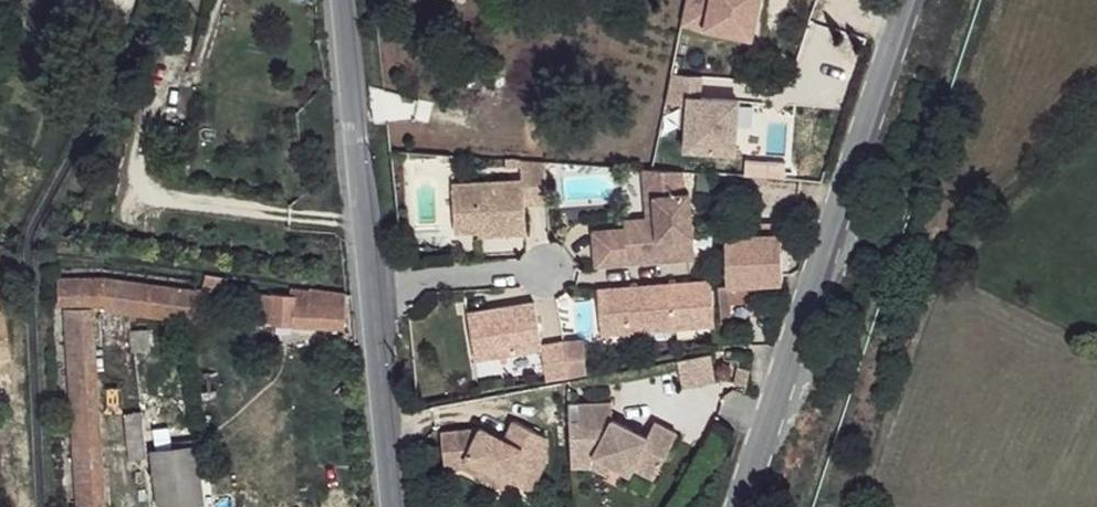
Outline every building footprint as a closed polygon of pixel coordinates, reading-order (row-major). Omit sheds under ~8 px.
[(681,23),(752,38),(761,0),(686,0),(681,23)] [(705,72),(670,67),(666,105),(685,107),(685,149),(737,155),(741,94),(704,86),(705,72)] [(521,183),(452,186),(454,234),(478,232),(489,232),(489,236),(526,234),(524,205),(547,204),(545,164),(521,162),(521,183)] [(685,174),(646,169),(649,219),(626,221),(626,229),(649,227),(658,227),(655,177),(685,180),(685,174)] [(626,229),(594,230),(596,260),(695,254),(691,195),(686,196),(685,180),(655,177),(658,227),(649,227),(626,229)] [(756,228),(755,240),(784,239),(784,226),(756,228)] [(727,241),(728,285),(758,286),(786,284),(784,239),(755,240),(727,241)] [(695,254),(596,260),(596,266),(696,260),(695,254)] [(57,277),(58,301),(104,300),(196,324),(194,292),(131,275),(57,277)] [(719,288),(720,307),(732,306),(758,303),(758,286),(728,285),(719,288)] [(274,298),(273,321),(293,321),(295,326),(343,328),(344,293),(309,289),(308,292),(292,290),(291,300),(274,298)] [(668,289),(598,293),(601,338),(671,333),(693,332),(691,296),(669,298),(668,289)] [(263,294),(263,320),(273,321),(274,298),(263,294)] [(78,506),(104,506),(90,306),(64,308),(78,506)] [(534,306),(467,317),(475,362),(541,351),(546,383),(569,380),(563,345),(541,348),(534,306)] [(720,307),(721,323),(734,323),(732,306),(720,307)] [(710,356),(677,362),(682,390),(715,384),(710,356)] [(736,382),(748,385),(753,368),(741,364),(736,382)] [(568,405),(570,457),(593,456),(629,474),(632,468),(653,479),(676,434),(654,422),(646,437),(611,420),(611,403),(568,405)] [(143,445),(141,410),(127,410),(130,446),(143,445)] [(546,458),(545,437),(512,420),(503,440),(478,427),(439,431),(442,469),(461,467),(483,478),(487,470),(505,479),(512,466),(536,478),(546,458)] [(153,506),(162,506),(201,502),(196,444),(149,448),(153,506)] [(536,478),(512,466),(505,479),(530,490),(536,478)] [(505,479),(487,470),(483,478),(501,487),(505,479)]
